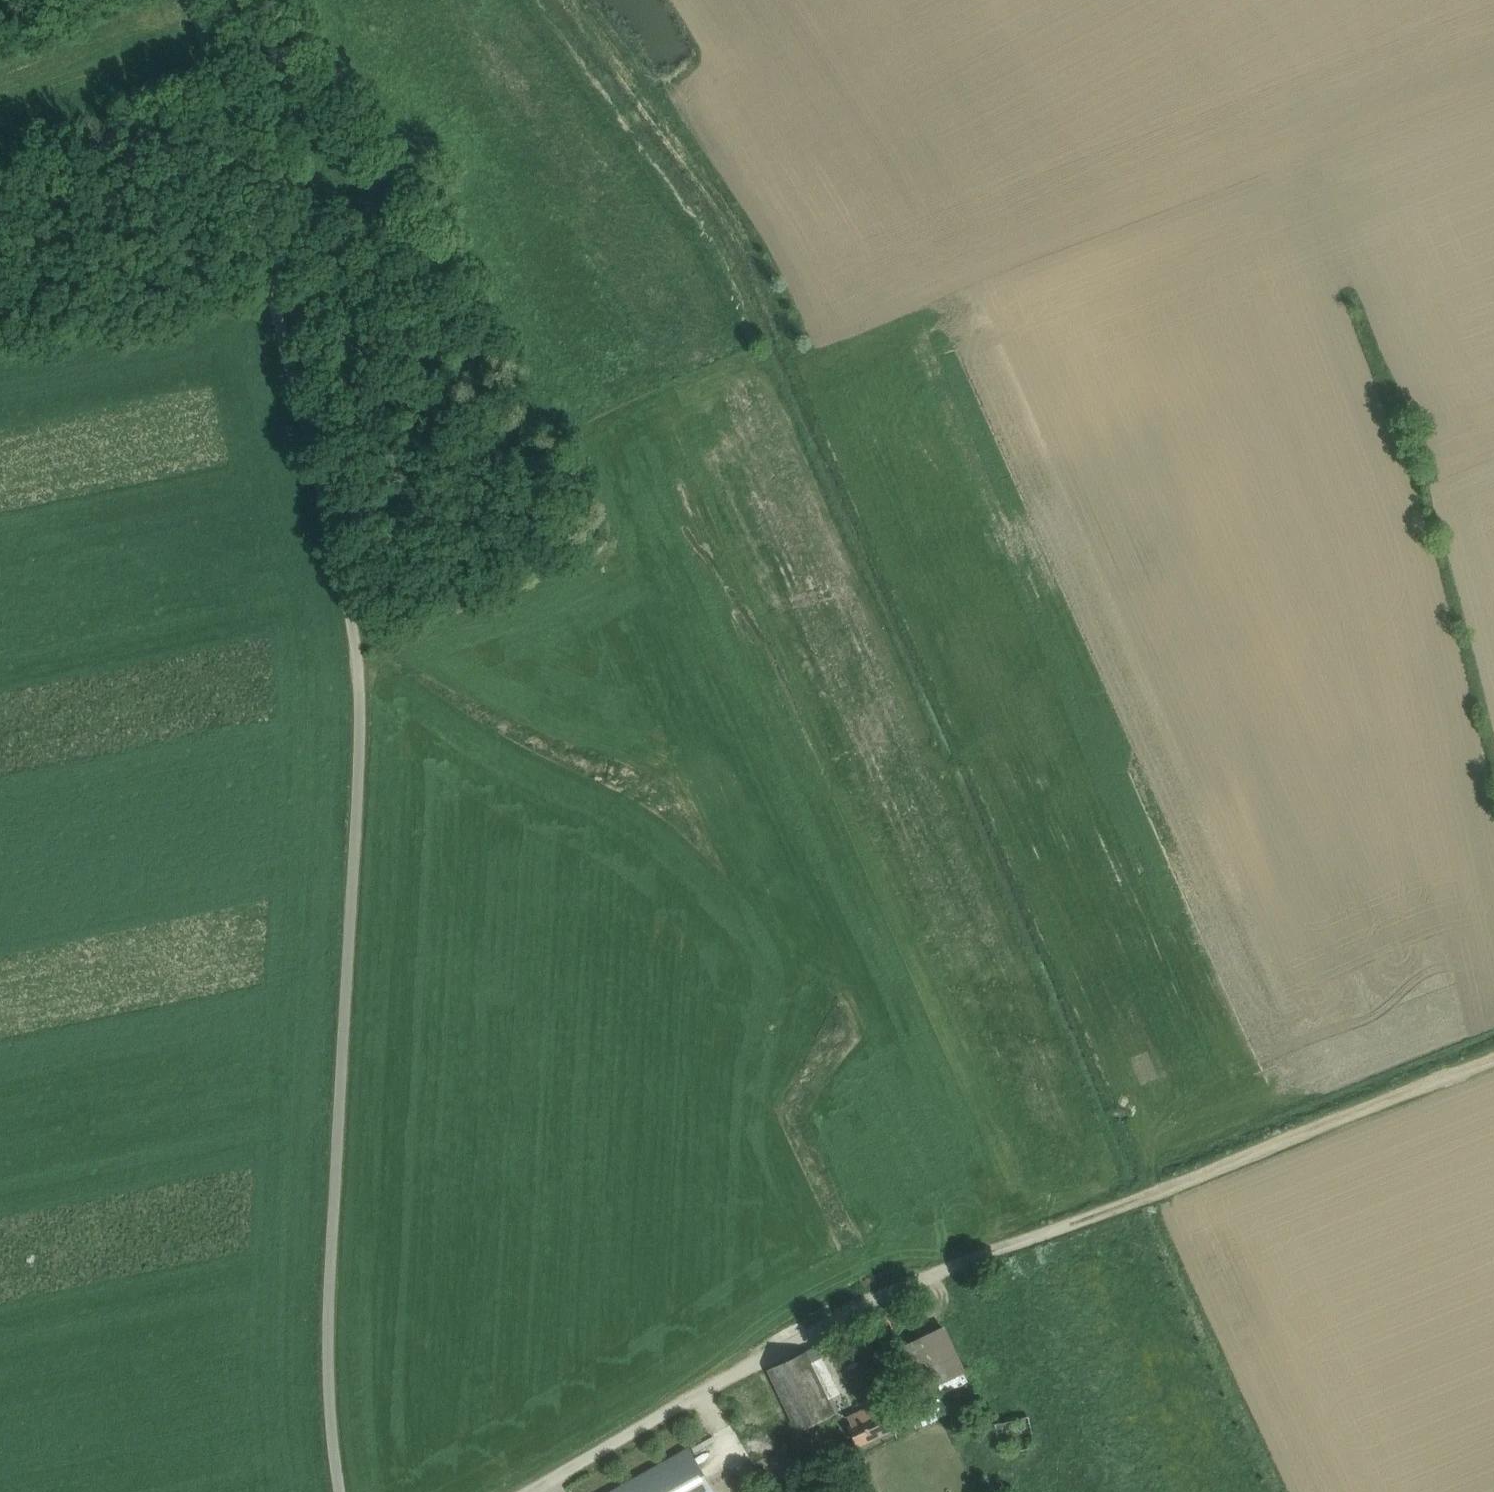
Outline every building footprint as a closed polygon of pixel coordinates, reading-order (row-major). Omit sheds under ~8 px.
[(911,1359),(892,1368),(904,1394),(924,1385),(927,1392),(939,1386),(943,1393),(968,1381),(965,1374),(967,1373),(945,1327),(904,1345),(911,1359)] [(806,1352),(769,1369),(771,1372),(778,1387),(799,1431),(835,1414),(814,1370),(806,1353),(806,1352)] [(850,1426),(858,1445),(899,1426),(887,1400),(858,1413),(862,1421),(850,1426)] [(909,1418),(915,1429),(937,1418),(932,1407),(909,1418)] [(1035,1441),(1034,1418),(1001,1419),(1001,1442),(1035,1441)] [(611,1491),(715,1491),(700,1465),(690,1447),(611,1491)]
